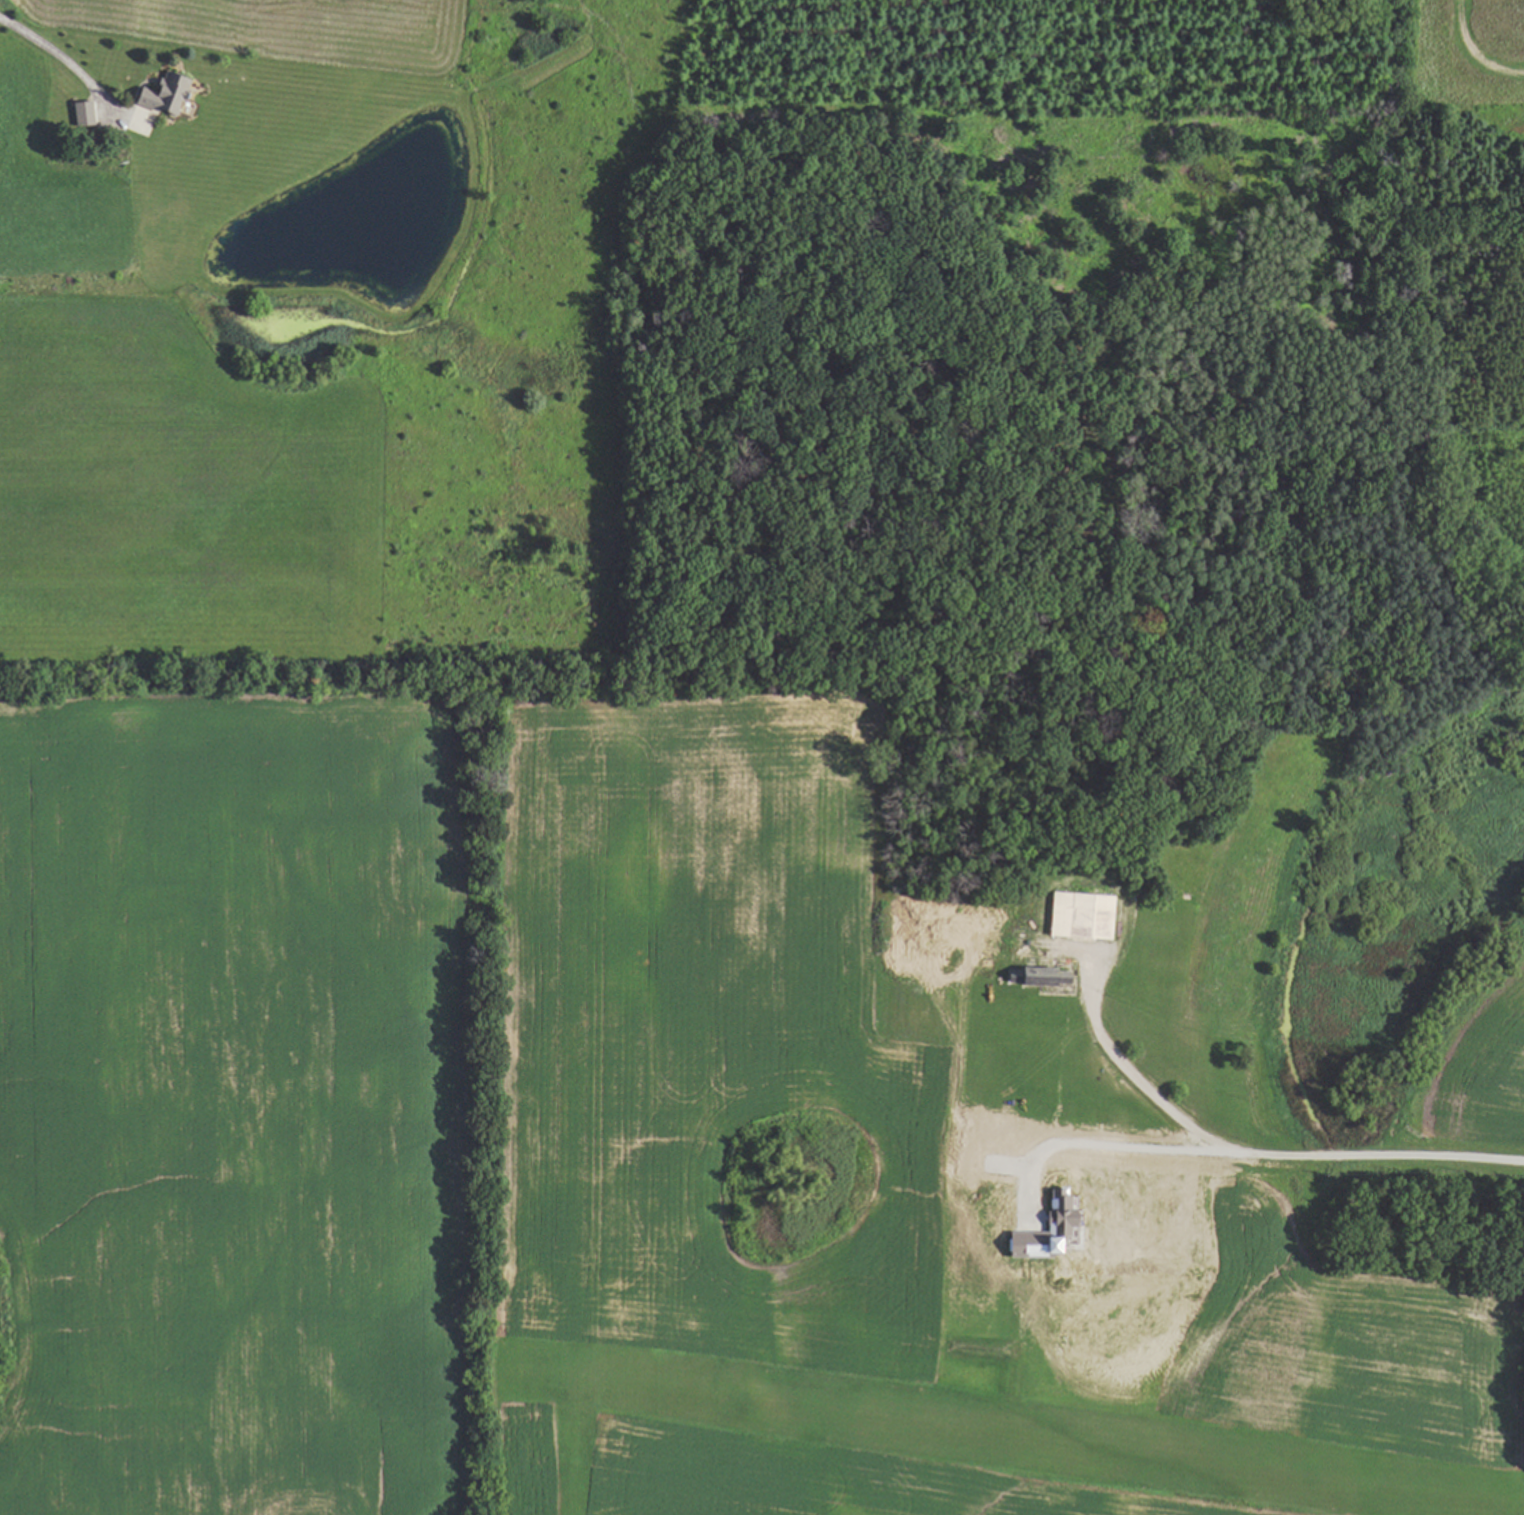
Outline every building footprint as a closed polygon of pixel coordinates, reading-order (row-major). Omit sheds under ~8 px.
[(183,79),(157,71),(150,93),(133,88),(128,104),(172,117),(183,79)] [(68,104),(71,126),(90,124),(87,102),(68,104)] [(1111,940),(1113,895),(1048,892),(1045,937),(1111,940)] [(1011,984),(1066,987),(1067,970),(1012,967),(1011,984)] [(1048,1255),(1048,1245),(1059,1245),(1058,1237),(1066,1237),(1064,1188),(1048,1188),(1048,1206),(1045,1206),(1045,1217),(1041,1217),(1041,1232),(1001,1233),(1002,1257),(1048,1255)]
